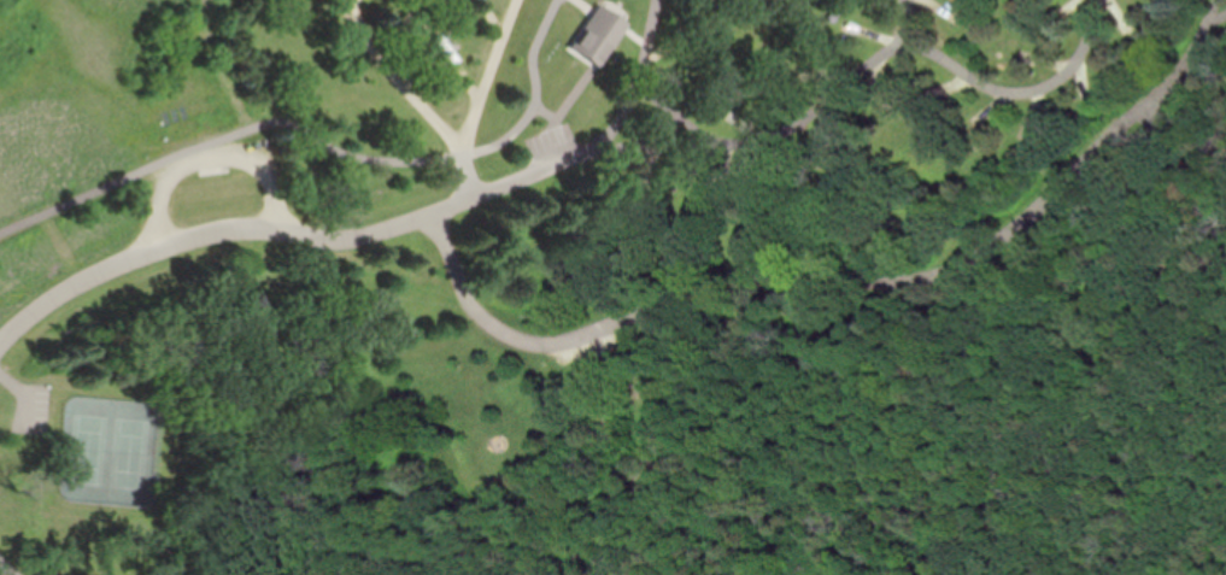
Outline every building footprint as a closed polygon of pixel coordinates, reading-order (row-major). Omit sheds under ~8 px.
[(599,6),(571,51),(602,70),(630,25),(599,6)]
